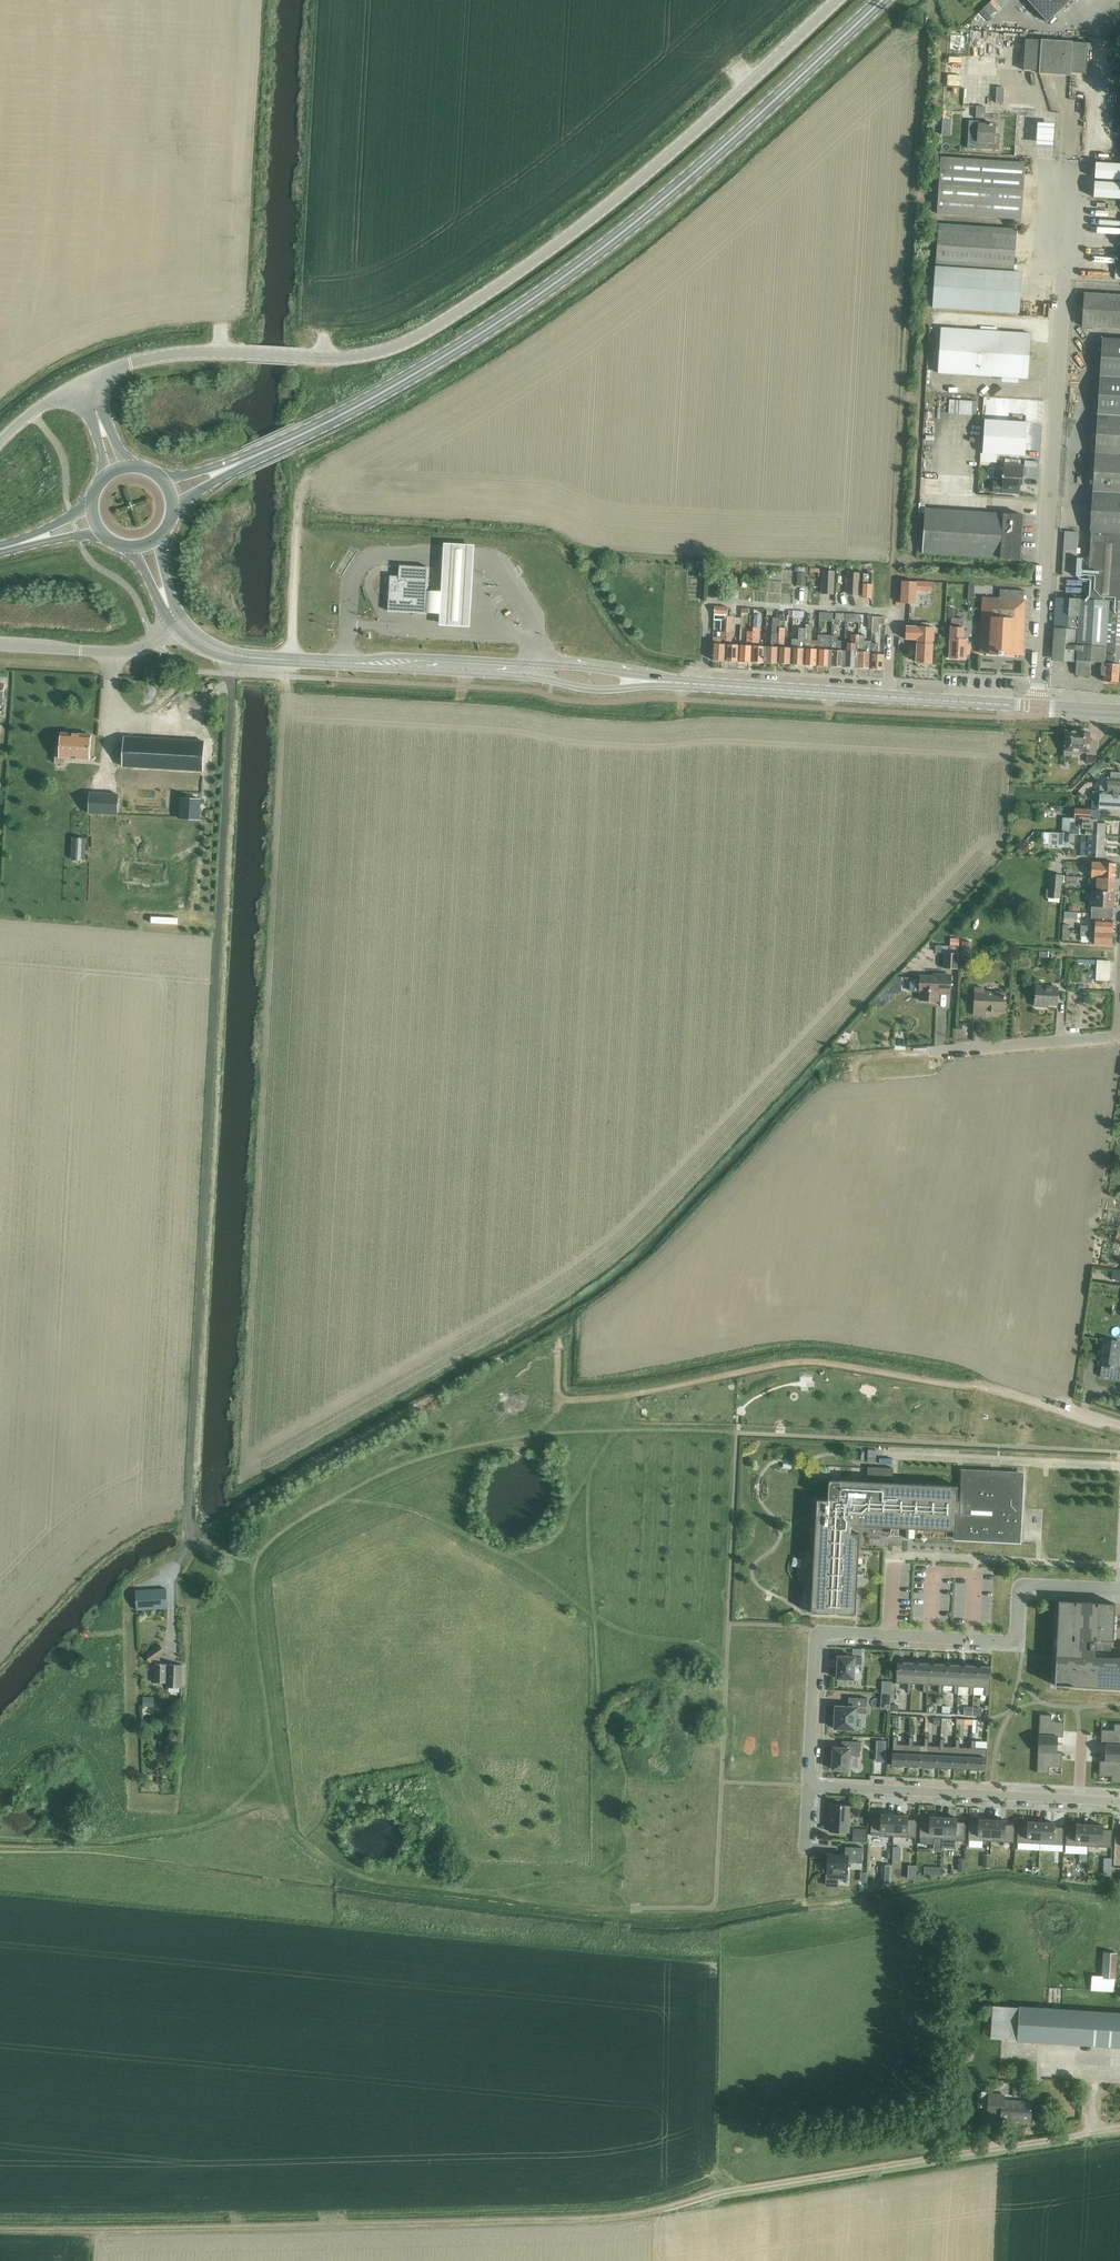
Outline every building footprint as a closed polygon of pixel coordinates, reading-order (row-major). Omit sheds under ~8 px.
[(1047,23),(1072,0),(1026,0),(1047,23)] [(1010,33),(1008,56),(1015,57),(1016,46),(1022,47),(1023,40),(1020,39),(1021,33),(1010,33)] [(1039,72),(1041,41),(1025,40),(1023,71),(1039,72)] [(1070,76),(1070,74),(1072,43),(1041,41),(1039,72),(1039,74),(1070,76)] [(1070,74),(1086,75),(1087,43),(1072,43),(1070,74)] [(967,149),(999,151),(1000,136),(995,136),(996,125),(978,124),(978,122),(969,121),(967,149)] [(1054,124),(1037,123),(1036,145),(1053,146),(1054,124)] [(937,214),(1021,219),(1025,164),(941,158),(937,214)] [(1095,179),(1119,180),(1119,165),(1095,163),(1095,179)] [(1119,199),(1119,184),(1094,182),(1093,198),(1119,199)] [(935,266),(1014,271),(1016,230),(938,225),(935,266)] [(935,266),(932,308),(1018,313),(1021,273),(1014,272),(1012,272),(935,266)] [(1119,329),(1119,296),(1084,293),(1082,327),(1119,329)] [(941,328),(938,373),(1027,379),(1030,334),(941,328)] [(1081,596),(1078,644),(1106,646),(1106,654),(1119,655),(1119,340),(1102,338),(1090,531),(1091,531),(1087,596),(1081,596)] [(984,420),(982,453),(1025,456),(1027,422),(984,420)] [(1017,485),(1022,485),(1023,476),(1025,476),(1025,468),(1023,468),(1023,466),(1004,464),(1003,483),(993,483),(993,492),(1016,494),(1017,485)] [(922,553),(1000,558),(1000,559),(1019,560),(1022,515),(1003,513),(1003,514),(925,509),(922,553)] [(1078,532),(1065,531),(1064,549),(1077,550),(1078,532)] [(474,545),(444,544),(441,592),(427,591),(426,613),(440,614),(439,625),(469,627),(474,545)] [(1062,576),(1075,577),(1077,550),(1064,549),(1062,576)] [(400,565),(399,576),(390,576),(388,611),(426,613),(427,591),(429,567),(400,565)] [(810,568),(810,572),(810,576),(815,576),(816,572),(819,572),(818,577),(821,577),(822,569),(810,568)] [(834,594),(835,571),(823,571),(822,594),(834,594)] [(805,586),(806,573),(798,572),(797,586),(805,586)] [(859,573),(847,573),(846,595),(859,596),(859,573)] [(863,573),(862,596),(872,597),(873,574),(863,573)] [(916,583),(902,582),(900,604),(915,605),(916,583)] [(999,599),(982,599),(980,653),(989,653),(989,654),(1013,655),(1022,655),(1025,601),(1023,601),(1024,591),(999,590),(999,599)] [(1105,663),(1106,654),(1106,646),(1078,644),(1081,596),(1066,595),(1066,598),(1056,598),(1052,648),(1060,649),(1059,661),(1074,662),(1074,661),(1076,661),(1076,675),(1088,676),(1091,674),(1091,662),(1095,662),(1095,664),(1100,665),(1100,663),(1105,663)] [(715,606),(715,620),(727,620),(727,619),(728,608),(728,607),(715,606)] [(819,620),(832,621),(832,613),(820,613),(819,620)] [(752,662),(765,663),(765,647),(758,646),(760,615),(754,615),(753,633),(752,662)] [(884,622),(885,617),(873,616),(872,633),(878,633),(879,622),(884,622)] [(765,663),(778,664),(780,632),(780,627),(780,618),(773,618),(771,647),(765,647),(765,663)] [(970,652),(970,645),(967,645),(967,639),(963,639),(964,618),(952,618),(950,659),(967,660),(967,651),(970,652)] [(725,661),(738,661),(739,645),(731,645),(732,629),(734,630),(734,619),(727,619),(727,620),(727,631),(726,633),(725,661)] [(804,665),(817,666),(818,641),(810,640),(811,636),(812,636),(812,624),(806,624),(806,636),(804,665)] [(780,627),(780,632),(778,664),(791,664),(792,648),(784,648),(785,628),(780,627)] [(906,627),(905,640),(917,640),(917,644),(916,663),(925,663),(925,664),(931,664),(931,663),(932,663),(932,645),(932,641),(933,641),(934,631),(934,628),(906,627)] [(713,638),(712,660),(725,661),(726,633),(721,632),(718,632),(717,638),(713,638)] [(738,661),(752,662),(753,633),(748,633),(748,646),(739,645),(738,661)] [(791,664),(804,665),(806,636),(799,635),(799,644),(792,644),(792,648),(791,664)] [(818,641),(817,666),(831,667),(832,636),(819,635),(818,641)] [(844,667),(857,668),(859,639),(859,635),(853,635),(852,644),(845,644),(845,651),(844,667)] [(832,636),(831,667),(844,667),(845,651),(845,644),(846,642),(838,641),(838,636),(832,636)] [(857,668),(870,669),(871,643),(872,642),(864,642),(864,639),(859,639),(857,668)] [(871,643),(870,669),(883,670),(885,652),(878,652),(879,644),(871,643)] [(1106,654),(1105,663),(1103,663),(1102,675),(1105,676),(1104,682),(1119,683),(1119,675),(1119,655),(1106,654)] [(216,684),(195,696),(200,704),(221,692),(216,684)] [(134,686),(133,693),(145,695),(146,688),(134,686)] [(1067,732),(1065,757),(1069,758),(1069,757),(1071,757),(1071,753),(1079,754),(1079,751),(1088,752),(1088,754),(1096,754),(1097,741),(1089,741),(1090,733),(1088,733),(1088,731),(1082,731),(1081,733),(1078,732),(1078,733),(1067,732)] [(56,748),(55,763),(65,764),(66,759),(90,760),(91,734),(61,732),(59,748),(56,748)] [(202,771),(204,744),(204,741),(124,737),(123,767),(202,771)] [(1094,778),(1107,764),(1101,759),(1089,772),(1094,778)] [(1099,809),(1119,810),(1119,774),(1111,773),(1111,780),(1108,780),(1108,785),(1100,785),(1100,792),(1093,791),(1092,808),(1099,809)] [(90,793),(89,813),(117,815),(119,794),(90,793)] [(200,798),(180,797),(179,818),(199,819),(200,798)] [(1069,833),(1064,833),(1064,834),(1074,834),(1084,835),(1104,836),(1105,824),(1097,824),(1097,819),(1090,819),(1090,810),(1075,809),(1074,819),(1076,819),(1076,823),(1070,822),(1069,833)] [(1064,834),(1064,833),(1049,832),(1049,845),(1065,845),(1065,842),(1073,842),(1074,834),(1064,834)] [(1081,842),(1080,856),(1088,857),(1103,857),(1104,836),(1088,835),(1088,843),(1081,842)] [(72,837),(71,859),(77,859),(77,860),(80,861),(80,859),(86,860),(87,838),(72,837)] [(1092,862),(1091,877),(1115,879),(1115,863),(1092,862)] [(1066,883),(1066,876),(1050,875),(1048,897),(1059,898),(1061,882),(1066,883)] [(1096,884),(1096,891),(1114,892),(1115,879),(1091,877),(1089,877),(1089,884),(1096,884)] [(1092,907),(1091,913),(1112,914),(1113,908),(1114,892),(1096,891),(1093,891),(1092,907)] [(1068,908),(1067,920),(1079,921),(1079,913),(1090,914),(1091,909),(1068,908)] [(1081,926),(1080,931),(1112,933),(1112,920),(1112,914),(1091,913),(1091,919),(1095,920),(1095,926),(1081,926)] [(1112,933),(1080,931),(1080,937),(1094,937),(1094,944),(1111,945),(1112,933)] [(959,953),(944,952),(944,968),(958,969),(959,953)] [(1095,980),(1109,981),(1110,961),(1096,961),(1095,980)] [(910,979),(910,991),(919,992),(920,992),(920,1000),(938,1001),(938,993),(950,994),(951,975),(939,975),(938,979),(920,978),(920,980),(910,979)] [(1057,1004),(1058,987),(1035,986),(1034,1006),(1044,1006),(1045,1004),(1057,1004)] [(1005,1012),(1006,992),(984,991),(984,988),(975,988),(974,1015),(986,1016),(986,1011),(1005,1012)] [(1117,1366),(1119,1345),(1119,1341),(1102,1338),(1098,1364),(1102,1365),(1100,1376),(1118,1379),(1119,1368),(1119,1367),(1117,1366)] [(909,1528),(955,1531),(958,1531),(960,1486),(892,1483),(893,1468),(868,1467),(867,1481),(829,1479),(828,1500),(817,1499),(811,1613),(849,1614),(850,1598),(856,1599),(859,1533),(850,1533),(851,1526),(906,1528),(906,1538),(908,1538),(909,1528)] [(961,1471),(960,1486),(958,1531),(955,1531),(955,1538),(1019,1542),(1022,1492),(1023,1474),(961,1471)] [(149,1590),(136,1590),(137,1610),(167,1608),(166,1589),(160,1589),(156,1589),(153,1590),(149,1590)] [(1103,1657),(1103,1643),(1103,1640),(1113,1641),(1115,1603),(1058,1600),(1054,1685),(1119,1688),(1119,1658),(1103,1657)] [(146,1655),(151,1662),(165,1652),(160,1645),(146,1655)] [(853,1679),(854,1664),(862,1665),(862,1657),(838,1656),(837,1678),(853,1679)] [(913,1662),(897,1661),(896,1683),(907,1684),(907,1691),(912,1692),(912,1684),(913,1662)] [(929,1663),(913,1662),(912,1684),(923,1684),(923,1692),(927,1692),(927,1685),(929,1663)] [(944,1664),(929,1663),(927,1685),(938,1685),(938,1693),(943,1693),(943,1685),(944,1664)] [(182,1665),(173,1664),(156,1664),(155,1682),(172,1683),(172,1687),(181,1688),(182,1665)] [(960,1664),(944,1664),(943,1685),(954,1686),(954,1694),(958,1694),(958,1686),(960,1664)] [(975,1665),(960,1664),(958,1686),(970,1687),(969,1694),(974,1695),(974,1687),(975,1665)] [(975,1665),(974,1687),(985,1688),(985,1695),(990,1696),(991,1666),(975,1665)] [(890,1692),(890,1681),(881,1680),(881,1692),(890,1692)] [(143,1696),(143,1706),(154,1707),(154,1697),(143,1696)] [(848,1697),(848,1707),(836,1706),(835,1718),(834,1729),(843,1729),(855,1729),(855,1719),(857,1719),(857,1713),(866,1713),(867,1698),(848,1697)] [(930,1697),(929,1708),(938,1708),(939,1697),(930,1697)] [(1052,1715),(1040,1714),(1038,1743),(1057,1744),(1058,1736),(1063,1737),(1064,1722),(1051,1721),(1051,1715),(1052,1715)] [(1114,1723),(1114,1724),(1114,1730),(1101,1730),(1100,1744),(1106,1744),(1105,1752),(1119,1753),(1119,1724),(1114,1723)] [(908,1766),(909,1744),(898,1744),(898,1736),(893,1736),(892,1765),(908,1766)] [(923,1767),(924,1745),(913,1745),(914,1737),(909,1737),(909,1744),(908,1766),(923,1767)] [(939,1768),(940,1746),(929,1745),(929,1738),(925,1737),(924,1745),(923,1767),(939,1768)] [(954,1769),(955,1747),(944,1746),(945,1738),(940,1738),(940,1746),(939,1768),(954,1769)] [(954,1769),(970,1769),(971,1748),(960,1747),(960,1739),(956,1739),(955,1747),(954,1769)] [(971,1748),(970,1769),(986,1770),(987,1748),(975,1748),(976,1740),(971,1740),(971,1748)] [(849,1770),(850,1756),(860,1757),(861,1742),(842,1741),(842,1748),(833,1747),(832,1769),(849,1770)] [(1057,1744),(1038,1743),(1037,1773),(1049,1773),(1048,1773),(1049,1767),(1061,1767),(1062,1753),(1057,1752),(1057,1744)] [(1099,1775),(1112,1775),(1111,1781),(1111,1782),(1119,1783),(1119,1753),(1105,1752),(1105,1760),(1100,1760),(1099,1775)] [(830,1805),(829,1831),(849,1832),(850,1806),(830,1805)] [(893,1836),(895,1815),(881,1814),(881,1818),(871,1817),(870,1835),(893,1836)] [(895,1815),(893,1836),(916,1837),(917,1820),(908,1819),(908,1815),(895,1815)] [(920,1820),(919,1838),(920,1838),(920,1843),(934,1844),(934,1838),(942,1839),(943,1817),(930,1816),(929,1820),(920,1820)] [(942,1839),(942,1848),(955,1848),(955,1839),(965,1840),(966,1822),(957,1822),(957,1818),(943,1817),(942,1839)] [(968,1840),(968,1846),(983,1847),(983,1841),(991,1841),(992,1820),(978,1819),(978,1823),(969,1822),(968,1840)] [(992,1820),(991,1841),(1014,1842),(1015,1825),(1006,1824),(1006,1820),(992,1820)] [(1040,1844),(1041,1822),(1027,1821),(1027,1825),(1018,1825),(1017,1842),(1040,1844)] [(1041,1822),(1040,1844),(1063,1845),(1064,1827),(1054,1827),(1055,1823),(1041,1822)] [(1089,1846),(1090,1824),(1076,1824),(1076,1828),(1066,1827),(1066,1845),(1089,1846)] [(1090,1824),(1089,1846),(1112,1847),(1113,1830),(1103,1829),(1103,1825),(1090,1824)] [(827,1873),(826,1885),(837,1885),(837,1878),(847,1878),(848,1866),(851,1866),(851,1862),(862,1863),(863,1847),(845,1846),(845,1855),(841,1855),(836,1855),(832,1854),(828,1854),(828,1858),(827,1873)] [(1111,1874),(1112,1858),(1104,1858),(1103,1874),(1111,1874)] [(886,1876),(886,1868),(879,1868),(879,1881),(894,1881),(894,1876),(886,1876)] [(1115,1979),(1117,1953),(1104,1952),(1102,1975),(1093,1975),(1092,1989),(1113,1991),(1114,1978),(1115,1979)] [(1018,2040),(1119,2047),(1119,2013),(1021,2006),(1019,2006),(1019,2007),(995,2006),(992,2038),(1017,2040),(1018,2041),(1018,2040)] [(1001,2119),(1030,2121),(1031,2102),(1003,2100),(1003,2095),(989,2094),(988,2114),(1001,2115),(1001,2119)]
